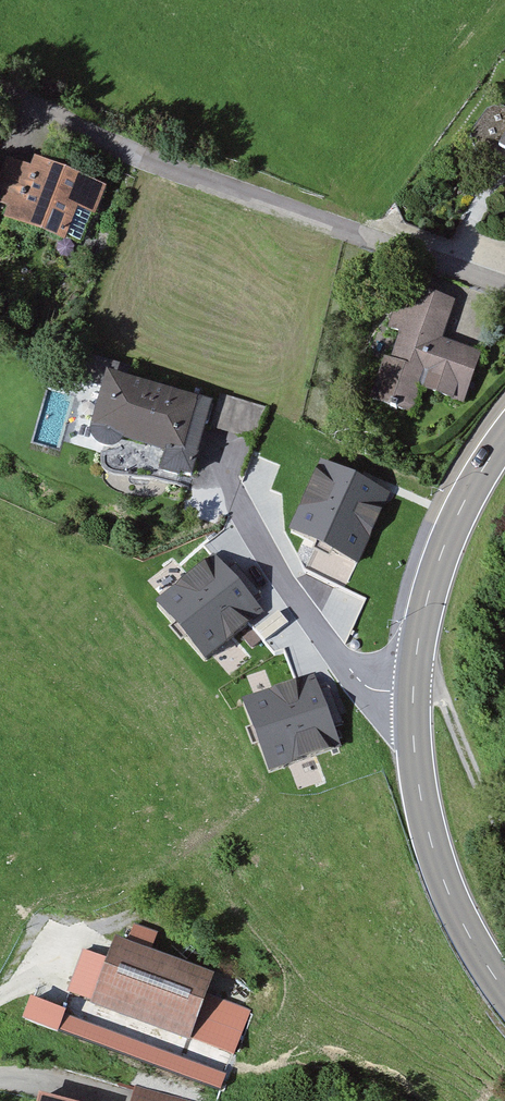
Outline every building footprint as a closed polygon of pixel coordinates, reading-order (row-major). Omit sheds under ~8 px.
[(16,151),(0,190),(0,207),(83,241),(105,188),(16,151)] [(451,304),(409,288),(370,396),(412,412),(420,389),(461,404),(479,355),(438,340),(451,304)] [(208,396),(110,369),(92,437),(190,463),(208,396)] [(245,432),(250,401),(221,396),(216,427),(245,432)] [(320,460),(288,527),(361,561),(392,494),(320,460)] [(164,599),(208,655),(263,611),(217,555),(164,599)] [(244,695),(270,769),(341,744),(316,670),(244,695)] [(215,969),(115,936),(92,1008),(192,1041),(215,969)] [(160,1040),(152,1062),(177,1070),(184,1047),(160,1040)] [(136,1085),(132,1100),(196,1100),(136,1085)] [(38,1091),(35,1100),(74,1100),(38,1091)]
